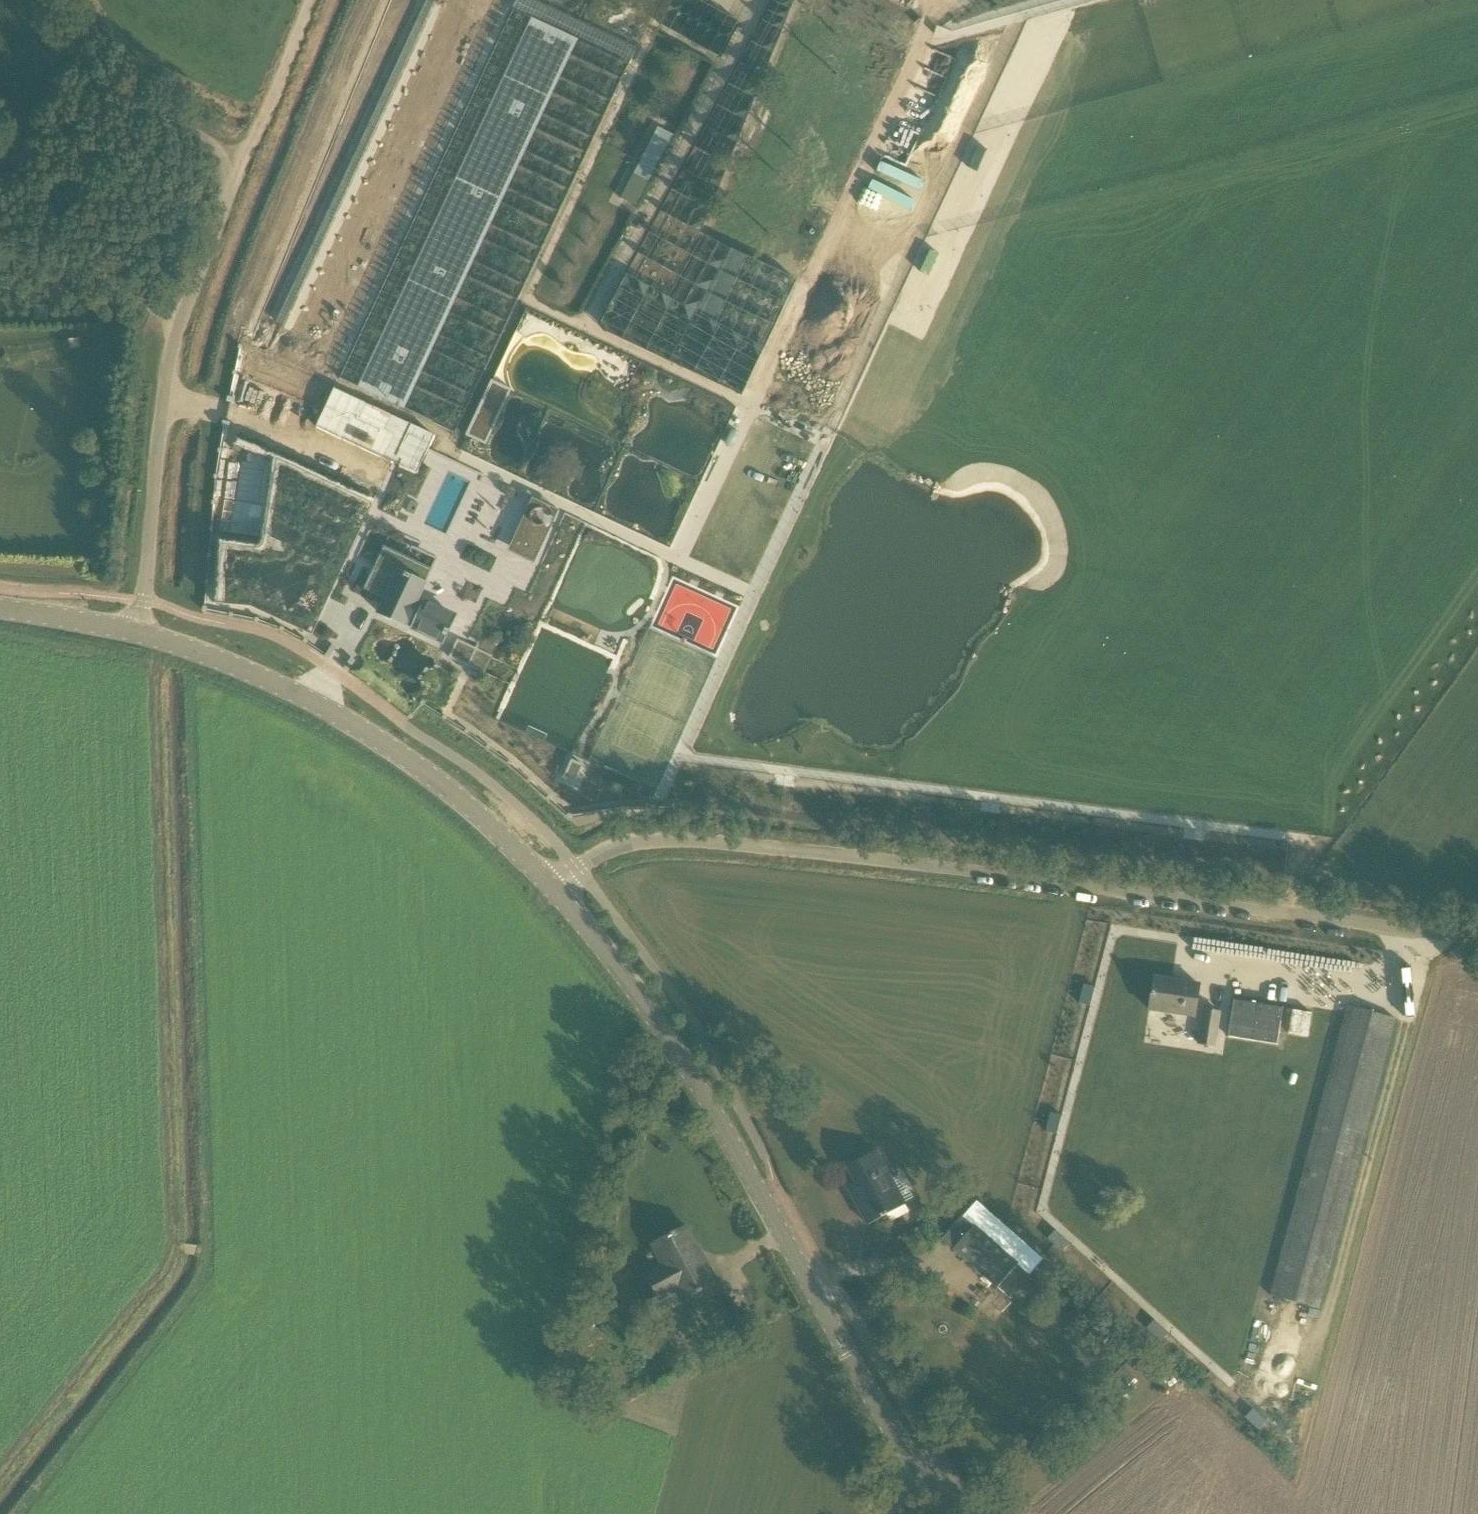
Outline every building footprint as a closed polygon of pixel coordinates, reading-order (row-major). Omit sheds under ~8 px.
[(358,387),(406,409),(416,386),(423,372),(433,350),(441,335),(451,313),(458,298),(468,276),(475,261),(485,240),(492,225),(503,203),(510,188),(520,166),(527,151),(538,128),(544,114),(554,93),(562,77),(572,54),(578,42),(630,66),(638,49),(579,21),(534,0),(518,0),(513,11),(530,19),(527,26),(524,32),(522,38),(519,43),(516,49),(511,60),(509,65),(506,71),(501,82),(499,87),(496,93),(491,103),(488,108),(486,114),(481,125),(478,130),(475,136),(471,146),(468,152),(465,158),(460,168),(458,174),(455,180),(450,190),(448,196),(445,201),(440,212),(437,217),(435,223),(430,234),(427,239),(424,245),(419,255),(417,261),(414,267),(409,277),(407,282),(404,288),(399,299),(396,305),(394,310),(389,321),(386,326),(383,332),(379,342),(376,348),(373,354),(368,364),(366,370),(363,375),(358,387)] [(636,206),(674,135),(658,127),(639,163),(620,198),(632,204),(636,206)] [(492,382),(467,434),(485,443),(510,390),(492,382)] [(373,407),(341,391),(332,407),(364,423),(373,407)] [(373,407),(364,423),(383,433),(392,415),(374,405),(373,407)] [(242,485),(226,485),(224,516),(241,517),(242,485)] [(539,562),(557,507),(529,498),(511,553),(539,562)] [(386,599),(380,613),(443,643),(455,617),(417,599),(431,570),(384,548),(365,589),(386,599)] [(458,639),(449,657),(484,674),(485,672),(481,670),(488,656),(492,658),(492,656),(478,649),(476,648),(458,639)] [(1194,1017),(1200,985),(1154,978),(1149,1010),(1194,1017)] [(1234,1000),(1228,1038),(1277,1046),(1283,1007),(1234,1000)] [(1318,1308),(1395,1018),(1348,1006),(1293,1213),(1286,1239),(1271,1296),(1318,1308)] [(1215,1047),(1220,1013),(1204,1010),(1198,1044),(1215,1047)] [(884,1184),(894,1178),(879,1152),(848,1168),(859,1189),(851,1193),(868,1225),(898,1209),(884,1184)] [(997,1287),(1014,1267),(1029,1251),(985,1212),(975,1226),(954,1250),(997,1287)] [(677,1290),(682,1300),(716,1282),(699,1249),(695,1251),(684,1229),(687,1228),(687,1227),(653,1245),(664,1267),(646,1276),(659,1299),(677,1290)]
